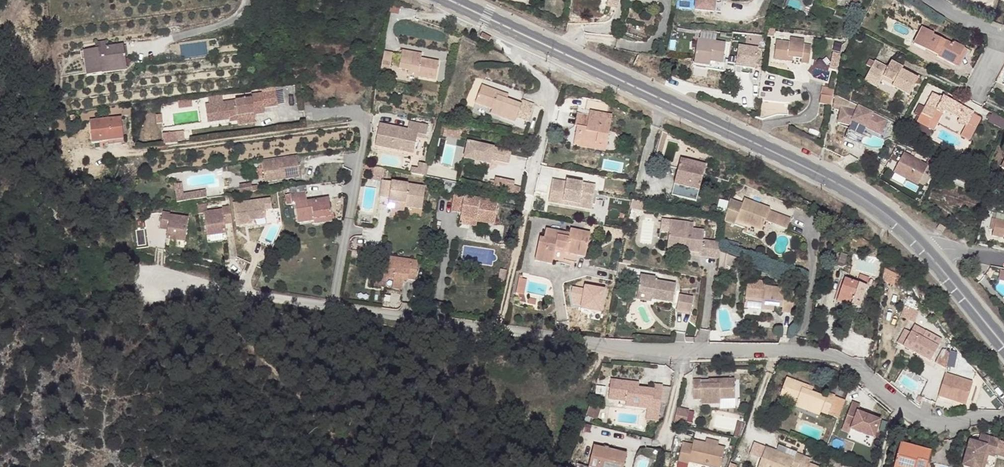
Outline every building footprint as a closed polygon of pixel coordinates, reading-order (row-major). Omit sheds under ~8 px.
[(695,9),(715,11),(716,0),(696,0),(695,9)] [(914,44),(925,49),(928,44),(940,50),(937,56),(956,65),(964,47),(953,41),(951,43),(934,35),(935,32),(923,27),(914,44)] [(790,42),(777,40),(774,58),(788,60),(789,55),(794,56),(802,58),(801,62),(809,64),(812,44),(805,43),(805,39),(791,37),(790,42)] [(725,43),(697,38),(693,62),(708,65),(708,68),(723,71),(724,63),(722,63),(725,43)] [(105,47),(95,48),(84,50),(87,75),(101,73),(100,70),(126,66),(123,44),(105,47)] [(925,49),(937,56),(940,50),(928,44),(925,49)] [(969,50),(964,47),(956,65),(960,67),(969,50)] [(422,53),(402,49),(399,68),(409,69),(419,71),(418,76),(436,80),(439,61),(421,58),(422,53)] [(393,53),(384,51),(381,69),(390,71),(393,53)] [(830,68),(837,70),(841,54),(834,52),(830,68)] [(756,56),(736,53),(733,73),(753,76),(756,56)] [(920,75),(912,71),(911,74),(902,69),(903,66),(891,60),(888,67),(875,60),(864,80),(877,87),(880,83),(881,79),(893,85),(891,89),(890,89),(908,98),(920,75)] [(880,83),(891,89),(893,85),(881,79),(880,83)] [(517,119),(521,103),(507,98),(497,95),(499,90),(482,84),(475,102),(492,108),(491,113),(515,122),(517,119)] [(819,103),(831,105),(834,89),(822,87),(819,103)] [(509,94),(499,90),(497,95),(507,98),(509,94)] [(276,91),(263,93),(264,107),(278,106),(276,91)] [(237,115),(243,114),(265,112),(264,107),(263,93),(253,94),(254,98),(227,101),(230,120),(230,121),(238,120),(237,115)] [(943,98),(933,93),(922,113),(932,119),(936,110),(942,113),(944,109),(960,117),(958,121),(967,126),(974,111),(944,95),(943,98)] [(873,111),(858,104),(857,106),(835,95),(833,108),(840,110),(837,122),(851,125),(852,122),(881,134),(887,120),(872,113),(873,111)] [(210,104),(206,104),(208,123),(230,120),(227,101),(223,102),(210,104)] [(522,101),(521,103),(517,119),(527,123),(533,105),(522,101)] [(586,141),(607,145),(612,114),(590,110),(589,114),(587,126),(577,125),(574,145),(586,147),(586,141)] [(575,124),(577,125),(587,126),(589,114),(577,112),(575,124)] [(255,113),(237,115),(238,120),(238,124),(256,122),(255,113)] [(927,127),(932,119),(922,113),(918,122),(927,127)] [(988,122),(1003,129),(1003,119),(992,114),(988,122)] [(121,117),(90,120),(92,142),(109,140),(109,138),(123,137),(121,117)] [(378,120),(374,142),(398,147),(399,144),(413,147),(416,134),(424,136),(427,122),(408,118),(407,126),(378,120)] [(662,131),(657,152),(661,153),(666,133),(662,131)] [(174,133),(161,134),(162,144),(176,142),(174,133)] [(510,152),(468,141),(464,158),(489,164),(490,160),(507,164),(510,152)] [(586,141),(586,147),(606,150),(607,145),(586,141)] [(928,165),(904,153),(894,171),(918,184),(928,165)] [(297,155),(262,159),(265,181),(300,177),(297,155)] [(699,190),(704,170),(691,167),(692,161),(680,159),(674,183),(699,190)] [(705,165),(692,161),(691,167),(704,170),(705,165)] [(426,164),(419,162),(418,168),(417,174),(423,175),(426,164)] [(121,167),(121,176),(137,175),(136,169),(131,169),(130,166),(121,167)] [(970,175),(957,168),(953,175),(967,182),(970,175)] [(425,186),(382,180),(380,195),(389,196),(389,201),(405,203),(405,206),(422,209),(425,186)] [(562,204),(563,201),(566,182),(554,180),(550,202),(562,204)] [(566,182),(563,201),(578,204),(579,199),(593,201),(595,185),(582,183),(582,186),(576,185),(577,182),(567,180),(566,182)] [(992,184),(985,180),(981,188),(988,193),(992,184)] [(173,183),(175,201),(206,198),(206,190),(183,191),(183,182),(173,183)] [(290,187),(291,194),(305,192),(304,185),(290,187)] [(298,220),(314,218),(331,216),(329,198),(306,201),(305,192),(291,194),(287,195),(288,204),(295,203),(298,220)] [(498,200),(453,195),(451,210),(461,211),(460,215),(477,217),(477,221),(495,223),(498,200)] [(650,201),(635,197),(633,204),(648,209),(650,201)] [(233,203),(236,224),(252,223),(252,219),(266,217),(265,209),(272,209),(271,198),(233,203)] [(742,204),(730,199),(726,217),(725,221),(734,224),(736,220),(746,224),(762,230),(765,221),(787,229),(791,219),(769,211),(770,208),(744,198),(742,204)] [(563,201),(562,204),(591,209),(593,201),(579,199),(578,204),(563,201)] [(404,211),(405,206),(405,203),(389,201),(388,209),(404,211)] [(503,202),(499,222),(510,225),(515,205),(503,202)] [(223,210),(204,213),(207,236),(226,234),(225,224),(232,223),(230,207),(223,208),(223,210)] [(171,213),(164,211),(161,228),(168,229),(167,238),(185,241),(189,218),(171,215),(171,213)] [(476,225),(477,221),(477,217),(460,215),(459,223),(476,225)] [(721,251),(722,243),(704,240),(706,230),(696,229),(696,224),(673,220),(670,242),(687,244),(686,250),(701,252),(701,255),(720,258),(721,251)] [(997,220),(994,229),(993,235),(1003,238),(1003,222),(997,220)] [(760,235),(762,230),(746,224),(744,228),(760,235)] [(559,235),(560,231),(547,229),(544,239),(539,238),(535,260),(552,264),(553,261),(555,250),(578,255),(585,256),(590,233),(589,232),(571,229),(570,233),(569,237),(559,235)] [(555,250),(553,261),(571,264),(572,261),(576,262),(578,255),(555,250)] [(728,253),(722,251),(720,266),(726,266),(726,263),(728,253)] [(739,268),(743,259),(728,253),(726,263),(739,268)] [(393,282),(401,283),(402,279),(402,276),(406,276),(406,279),(415,280),(418,260),(385,256),(384,265),(377,264),(375,279),(386,281),(387,277),(393,278),(393,282)] [(508,270),(502,268),(499,280),(506,281),(508,270)] [(657,277),(642,275),(640,292),(654,294),(653,298),(674,302),(677,283),(657,280),(657,277)] [(861,276),(858,283),(868,286),(870,279),(861,276)] [(526,280),(518,278),(516,293),(523,295),(526,280)] [(853,301),(851,305),(860,308),(868,286),(858,283),(845,278),(839,295),(853,301)] [(744,307),(762,309),(763,305),(774,306),(783,307),(782,311),(792,313),(795,291),(785,290),(785,288),(765,286),(764,290),(746,288),(744,307)] [(654,294),(640,292),(639,298),(653,300),(653,298),(654,294)] [(694,296),(681,294),(678,308),(692,311),(694,296)] [(853,301),(839,295),(837,301),(851,306),(851,305),(853,301)] [(942,340),(926,331),(922,337),(911,332),(904,345),(911,350),(914,346),(924,351),(922,355),(931,360),(942,340)] [(950,350),(947,366),(956,368),(958,351),(950,350)] [(973,383),(945,374),(938,396),(945,398),(947,395),(957,398),(956,401),(966,404),(973,383)] [(827,397),(812,391),(803,388),(804,383),(787,377),(779,395),(797,402),(795,406),(820,415),(822,411),(829,414),(836,396),(829,393),(827,397)] [(653,388),(638,387),(628,386),(629,381),(610,379),(608,398),(626,400),(625,405),(648,407),(652,407),(651,416),(659,416),(662,385),(654,384),(653,388)] [(719,384),(709,385),(701,385),(701,380),(693,380),(693,399),(700,399),(701,404),(719,404),(719,399),(734,398),(734,380),(719,380),(719,384)] [(846,400),(836,396),(829,414),(839,418),(846,400)] [(849,433),(851,428),(875,437),(882,418),(857,409),(859,404),(853,401),(842,431),(849,433)] [(600,407),(589,403),(585,416),(596,419),(600,407)] [(688,411),(678,409),(675,421),(684,424),(688,411)] [(888,422),(882,421),(880,430),(886,432),(888,422)] [(969,442),(962,466),(982,466),(986,455),(1003,459),(1003,443),(980,437),(978,444),(969,442)] [(705,443),(724,448),(725,443),(706,439),(705,443)] [(724,448),(705,443),(693,440),(692,445),(681,442),(677,462),(687,464),(688,461),(713,466),(720,466),(724,448)] [(900,444),(894,466),(904,466),(906,466),(927,466),(931,452),(900,444)] [(594,445),(589,466),(591,466),(623,466),(627,454),(594,445)] [(777,445),(775,450),(794,458),(795,455),(786,451),(786,449),(777,445)] [(809,463),(811,458),(796,453),(795,455),(794,458),(775,450),(766,447),(758,466),(807,466),(809,463)]
